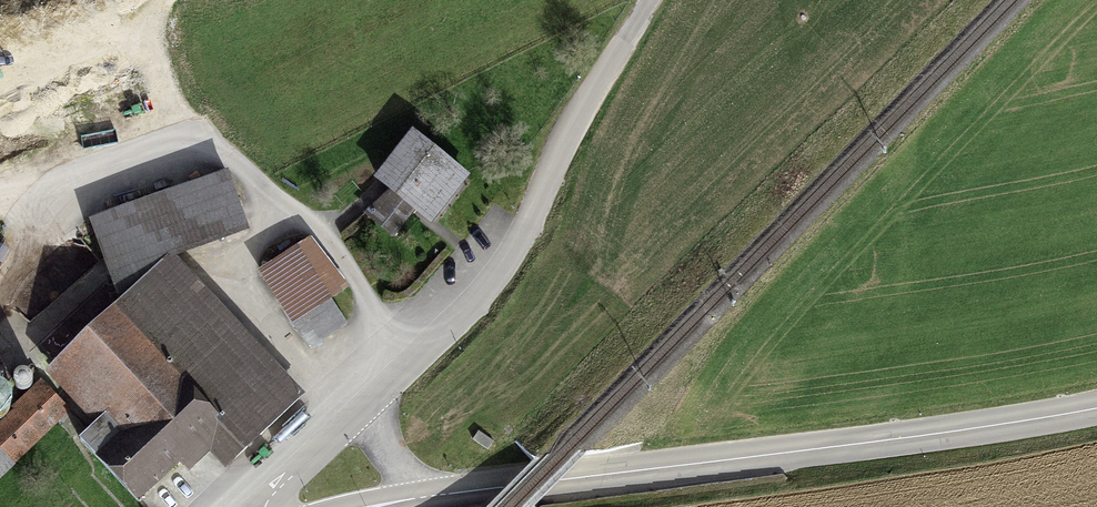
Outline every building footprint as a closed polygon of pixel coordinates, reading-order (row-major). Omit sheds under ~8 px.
[(413,143),(380,186),(393,197),(418,215),(431,226),(465,182),(413,143)] [(230,183),(94,228),(125,312),(173,266),(249,241),(230,183)] [(399,240),(418,215),(393,197),(374,221),(399,240)] [(341,293),(313,246),(264,275),(308,349),(344,327),(328,301),(341,293)] [(304,403),(173,266),(125,312),(53,380),(108,437),(93,452),(142,503),(204,444),(231,472),(304,403)] [(0,432),(0,472),(65,416),(44,393),(0,432)]
